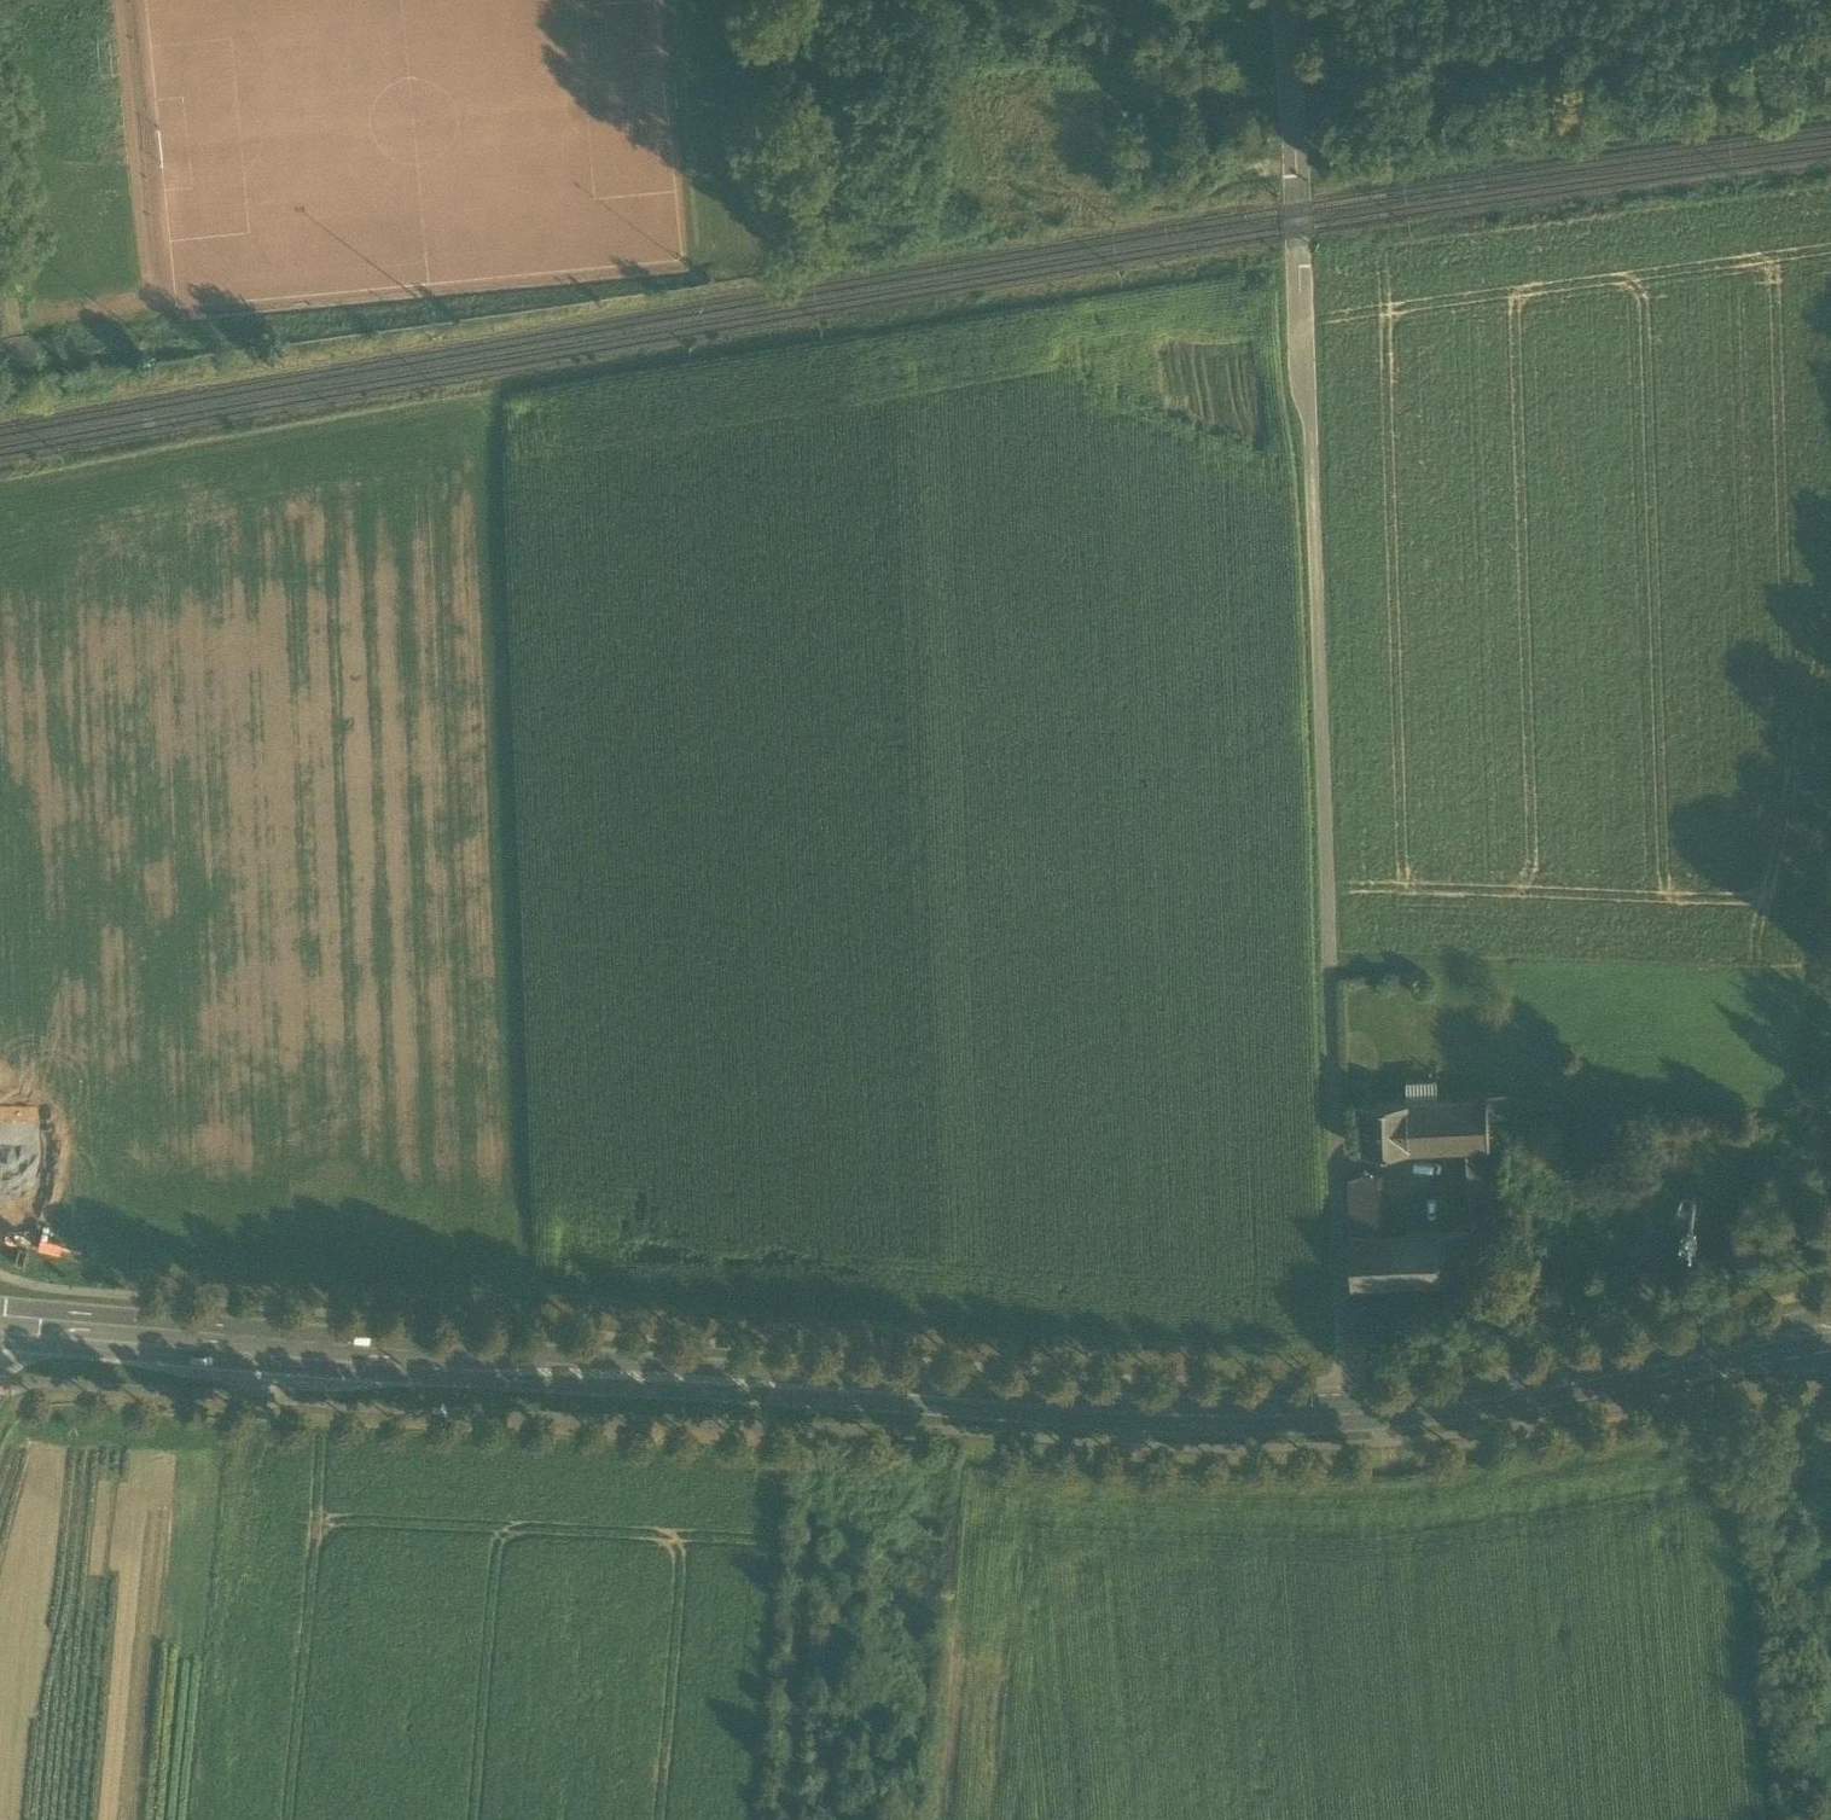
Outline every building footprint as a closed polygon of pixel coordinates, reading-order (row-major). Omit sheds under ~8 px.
[(22,333),(0,337),(0,360),(26,356),(31,353),(34,347),(34,340),(29,335),(22,333)] [(1408,1080),(1409,1100),(1437,1098),(1436,1079),(1408,1080)] [(1490,1144),(1489,1117),(1488,1096),(1437,1098),(1409,1100),(1411,1148),(1467,1146),(1473,1227),(1439,1228),(1441,1278),(1478,1277),(1478,1265),(1497,1265),(1489,1144),(1490,1144)] [(1505,1096),(1488,1096),(1489,1117),(1506,1117),(1505,1096)] [(1362,1101),(1364,1150),(1411,1148),(1409,1100),(1362,1101)] [(1348,1178),(1350,1231),(1378,1230),(1376,1165),(1348,1178)] [(1353,1282),(1441,1278),(1439,1228),(1378,1230),(1350,1231),(1353,1282)]
